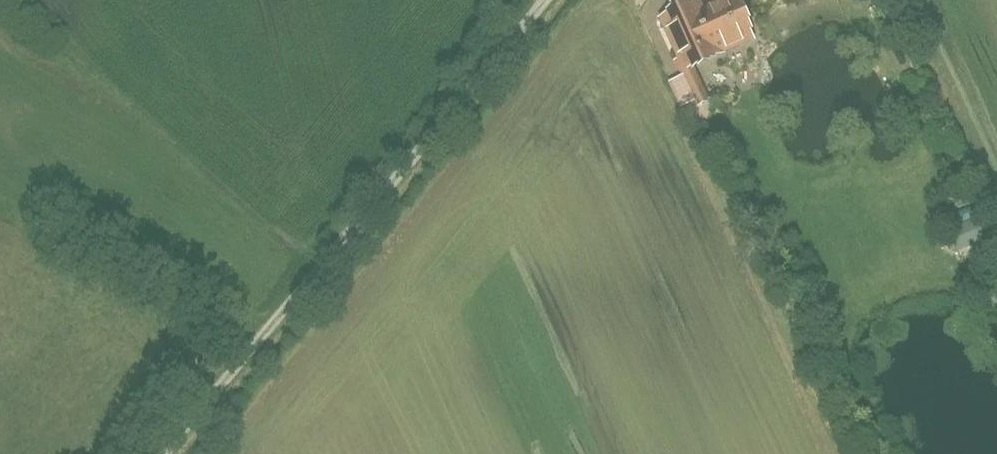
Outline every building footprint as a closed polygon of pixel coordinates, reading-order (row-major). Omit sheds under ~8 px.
[(754,48),(732,0),(722,0),(680,18),(673,3),(641,17),(686,119),(724,102),(709,68),(754,48)]
